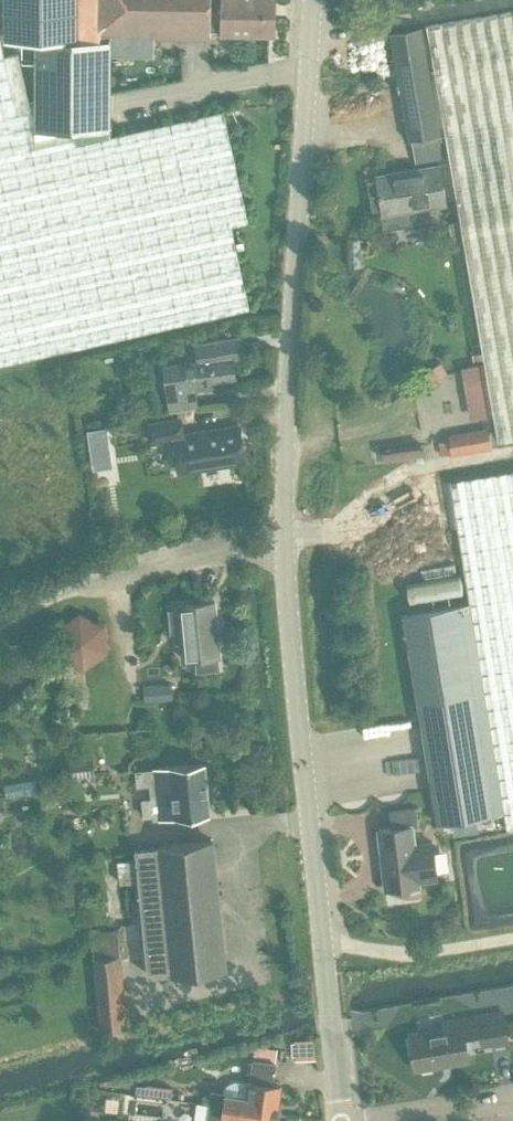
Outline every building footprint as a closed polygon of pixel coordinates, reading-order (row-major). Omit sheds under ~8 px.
[(76,35),(77,0),(8,0),(8,39),(35,38),(76,40),(76,35)] [(110,35),(210,37),(211,32),(211,0),(77,0),(76,35),(100,35),(110,35)] [(211,32),(274,33),(275,0),(211,0),(211,32)] [(425,25),(432,67),(435,67),(446,134),(462,224),(488,380),(495,418),(498,437),(512,435),(512,10),(425,25)] [(425,25),(390,31),(408,138),(412,138),(439,133),(441,132),(442,134),(446,134),(435,67),(432,67),(425,25)] [(109,135),(41,150),(31,109),(18,50),(4,53),(0,34),(0,363),(249,306),(230,224),(248,220),(223,109),(109,135)] [(31,109),(41,150),(109,135),(109,129),(110,35),(100,35),(76,35),(76,40),(35,38),(34,108),(31,109)] [(377,178),(369,180),(373,208),(382,207),(383,212),(386,228),(412,223),(409,208),(446,202),(439,163),(377,174),(377,178)] [(239,357),(236,337),(236,336),(194,342),(196,358),(162,363),(169,410),(198,405),(195,388),(215,385),(214,380),(235,377),(233,358),(239,357)] [(182,416),(146,421),(150,444),(172,440),(177,471),(179,470),(245,460),(239,424),(191,431),(184,432),(182,416)] [(107,425),(87,428),(93,469),(113,466),(107,425)] [(451,455),(492,448),(488,426),(448,432),(451,455)] [(469,600),(504,811),(507,829),(512,828),(512,469),(450,479),(469,600)] [(220,668),(218,654),(220,654),(215,600),(176,603),(176,607),(168,607),(170,632),(179,631),(181,658),(194,656),(196,670),(220,668)] [(437,821),(449,819),(493,812),(504,811),(469,600),(459,603),(402,612),(437,821)] [(87,692),(85,666),(85,667),(107,650),(105,623),(79,611),(57,628),(58,635),(47,636),(49,651),(59,650),(60,655),(60,656),(61,666),(59,667),(60,684),(64,684),(65,707),(88,706),(87,692)] [(143,685),(145,698),(145,700),(172,697),(171,682),(143,685)] [(88,758),(71,759),(71,776),(89,775),(88,758)] [(141,768),(135,769),(135,770),(137,785),(149,783),(150,795),(142,796),(143,809),(144,814),(152,813),(152,818),(210,812),(210,811),(205,762),(154,767),(141,768)] [(377,828),(378,828),(385,887),(420,883),(419,879),(437,877),(433,840),(415,842),(413,824),(418,824),(416,806),(389,809),(391,826),(377,828)] [(173,971),(218,967),(225,966),(213,838),(159,844),(160,845),(136,848),(137,857),(117,860),(120,882),(139,880),(149,972),(172,970),(173,971)] [(119,954),(118,943),(116,928),(91,930),(94,957),(101,1027),(127,1024),(120,954),(119,954)] [(444,1026),(410,1032),(416,1066),(468,1057),(464,1034),(480,1031),(482,1041),(507,1037),(502,1010),(443,1020),(444,1026)] [(211,1089),(209,1101),(277,1110),(278,1103),(281,1084),(273,1083),(272,1083),(276,1061),(256,1058),(253,1080),(249,1079),(249,1081),(238,1080),(234,1079),(230,1081),(226,1083),(223,1086),(222,1090),(211,1089)] [(136,1092),(170,1096),(171,1087),(137,1084),(136,1092)] [(277,1111),(277,1110),(209,1101),(207,1120),(276,1120),(277,1111)]
